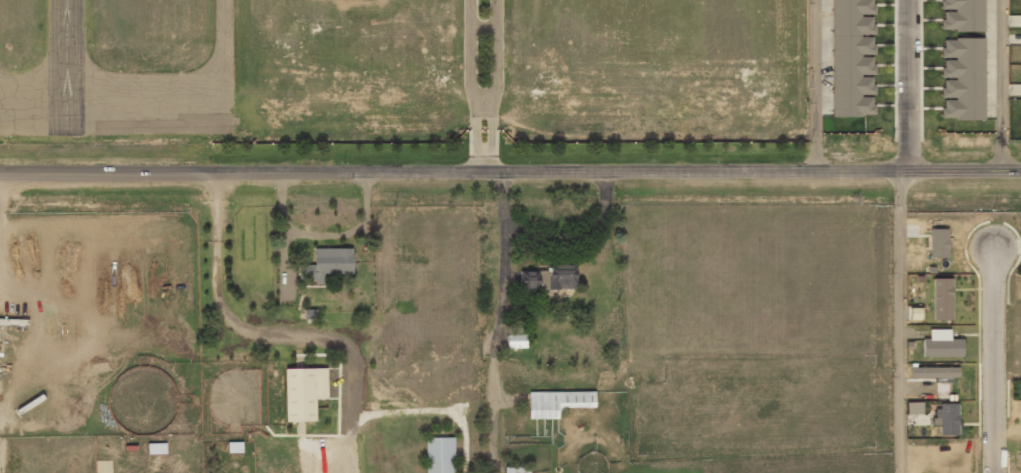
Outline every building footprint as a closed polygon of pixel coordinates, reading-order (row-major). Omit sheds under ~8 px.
[(832,116),(876,116),(875,0),(832,0),(832,116)] [(940,31),(982,32),(982,0),(940,0),(940,31)] [(940,120),(984,120),(984,38),(941,38),(940,120)] [(947,258),(948,229),(930,229),(929,257),(947,258)] [(352,248),(314,248),(313,265),(299,264),(298,280),(315,281),(315,284),(324,284),(324,274),(352,275),(352,248)] [(519,271),(519,289),(575,290),(576,265),(548,264),(548,271),(519,271)] [(951,279),(932,279),(933,320),(952,320),(951,279)] [(929,329),(928,339),(923,339),(922,356),(962,357),(962,339),(949,339),(949,330),(929,329)] [(526,348),(525,334),(506,335),(507,348),(526,348)] [(958,368),(910,366),(910,377),(958,378),(958,368)] [(315,421),(315,399),(327,398),(327,368),(284,369),(285,422),(315,421)] [(528,418),(558,418),(558,408),(594,408),(594,391),(528,392),(528,418)] [(921,402),(907,402),(907,414),(922,414),(921,402)] [(939,435),(957,435),(957,404),(936,404),(936,418),(939,418),(939,435)] [(454,437),(425,438),(426,472),(454,472),(454,437)] [(241,452),(241,442),(228,442),(228,452),(241,452)] [(148,454),(165,453),(165,443),(147,444),(148,454)]
